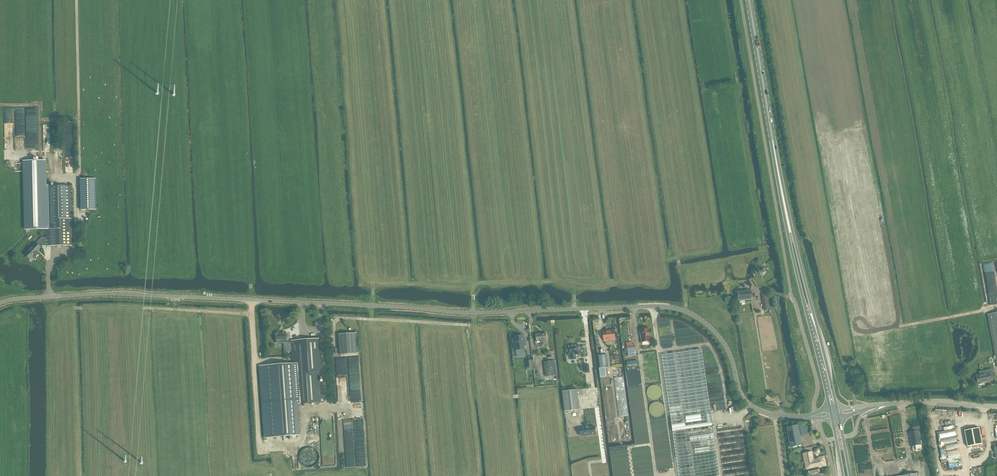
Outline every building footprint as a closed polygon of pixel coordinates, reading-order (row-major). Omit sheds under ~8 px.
[(45,186),(44,160),(24,161),(25,230),(46,229),(46,238),(46,245),(46,246),(72,245),(71,186),(45,186)] [(80,179),(81,210),(96,210),(95,179),(80,179)] [(46,245),(46,238),(42,238),(36,244),(36,243),(25,255),(26,256),(26,257),(27,258),(28,258),(29,258),(30,259),(33,256),(35,258),(39,254),(37,252),(41,248),(40,247),(42,245),(46,245)] [(758,272),(763,275),(767,271),(762,267),(758,272)] [(738,292),(740,301),(752,299),(751,290),(738,292)] [(996,366),(996,313),(987,315),(996,366)] [(643,329),(640,329),(642,342),(651,341),(649,328),(646,329),(645,328),(645,327),(644,327),(643,328),(643,329)] [(603,332),(604,341),(615,339),(614,331),(603,332)] [(275,335),(275,336),(276,343),(282,343),(283,344),(284,352),(291,352),(291,351),(292,364),(295,404),(320,402),(318,372),(321,372),(319,339),(291,341),(291,343),(290,343),(290,342),(286,343),(286,342),(285,332),(275,333),(275,335)] [(338,334),(339,355),(357,353),(356,333),(338,334)] [(546,333),(536,334),(536,342),(540,341),(541,345),(547,344),(546,341),(547,341),(546,333)] [(513,339),(514,347),(516,346),(517,355),(524,354),(524,346),(526,345),(525,344),(525,341),(525,338),(523,338),(522,336),(515,337),(516,339),(513,339)] [(579,345),(566,347),(567,355),(571,355),(571,359),(576,359),(575,353),(580,353),(579,345)] [(627,346),(628,357),(636,356),(635,345),(627,346)] [(662,355),(679,475),(720,475),(702,350),(662,355)] [(606,354),(598,355),(600,368),(608,367),(606,354)] [(546,377),(556,376),(554,361),(544,362),(546,377)] [(292,364),(260,366),(265,438),(297,435),(295,404),(292,364)] [(986,374),(976,375),(976,376),(975,377),(974,377),(973,379),(974,380),(974,381),(976,382),(977,381),(977,384),(991,382),(989,373),(989,371),(986,371),(986,374)] [(565,411),(580,409),(578,390),(563,391),(565,411)] [(786,428),(790,447),(802,445),(798,425),(786,428)] [(586,427),(581,428),(581,434),(585,434),(586,434),(586,435),(587,436),(590,436),(591,436),(590,435),(595,434),(594,426),(588,427),(587,427),(586,427)] [(964,430),(968,447),(982,444),(979,428),(964,430)] [(922,448),(921,445),(919,431),(909,432),(912,446),(915,446),(916,449),(922,448)] [(820,472),(819,467),(826,465),(824,457),(814,460),(812,452),(803,454),(807,470),(809,469),(810,474),(820,472)]
